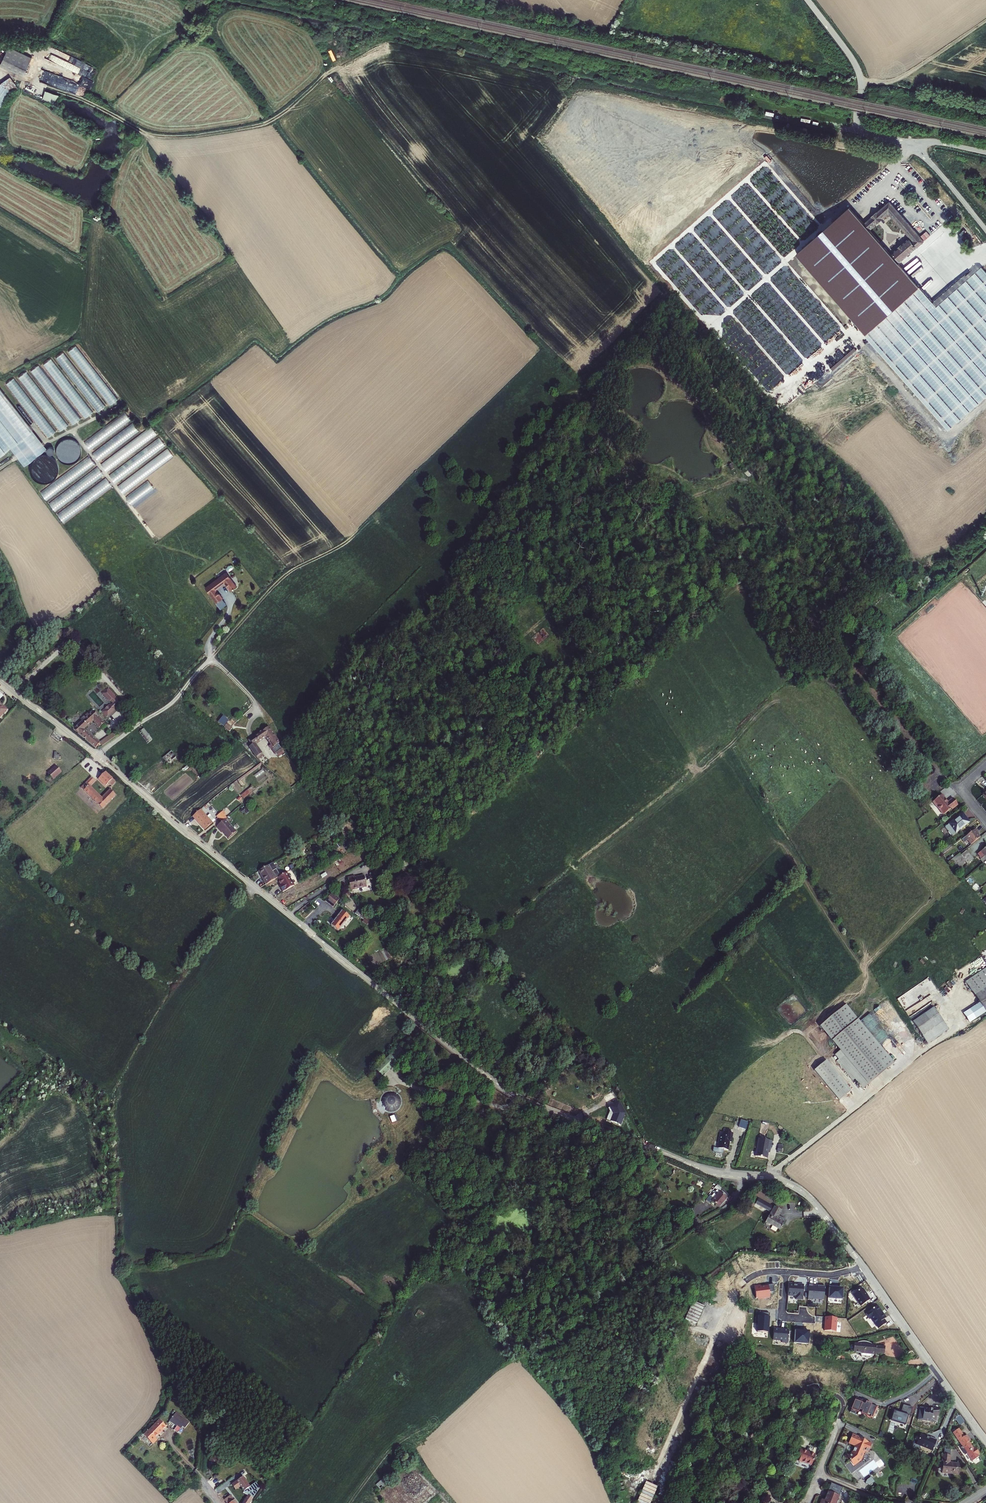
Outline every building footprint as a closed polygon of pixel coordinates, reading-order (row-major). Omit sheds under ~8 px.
[(0,64),(0,65),(23,76),(32,58),(9,46),(0,64)] [(68,69),(90,77),(94,66),(72,58),(68,69)] [(0,111),(16,83),(4,76),(0,83),(0,111)] [(58,76),(55,86),(76,93),(85,97),(88,90),(70,84),(68,89),(65,88),(67,85),(62,83),(64,78),(58,76)] [(55,104),(58,94),(45,90),(42,100),(55,104)] [(920,243),(887,203),(864,223),(868,229),(887,213),(908,238),(890,254),(897,263),(920,243)] [(868,229),(864,223),(850,207),(797,255),(866,334),(920,287),(897,263),(890,254),(868,229)] [(866,334),(949,430),(985,398),(985,271),(982,267),(937,306),(920,287),(866,334)] [(118,400),(78,344),(71,350),(110,405),(118,400)] [(93,413),(54,357),(46,362),(85,418),(93,413)] [(33,369),(73,424),(81,419),(41,364),(33,369)] [(28,371),(21,376),(61,431),(73,423),(67,415),(63,418),(28,371)] [(106,406),(82,372),(75,378),(98,411),(106,406)] [(57,431),(15,377),(8,383),(49,437),(57,431)] [(126,412),(85,442),(90,449),(132,420),(126,412)] [(99,460),(140,431),(135,424),(93,452),(99,460)] [(107,471),(158,434),(153,427),(102,464),(107,471)] [(75,437),(56,444),(63,464),(82,457),(75,437)] [(115,481),(167,446),(162,438),(110,474),(115,481)] [(51,446),(46,449),(48,455),(54,452),(51,446)] [(124,493),(175,456),(169,449),(118,485),(124,493)] [(47,499),(96,464),(90,457),(41,492),(47,499)] [(55,511),(104,476),(99,468),(50,503),(55,511)] [(64,523),(82,509),(82,508),(112,486),(107,478),(58,514),(64,523)] [(149,480),(126,496),(132,504),(155,488),(149,480)] [(206,590),(217,604),(222,600),(215,591),(225,584),(231,592),(237,588),(227,574),(206,590)] [(540,631),(533,637),(540,645),(547,639),(540,631)] [(109,692),(104,697),(111,705),(111,704),(114,707),(112,708),(111,707),(102,715),(107,721),(116,713),(115,712),(120,707),(117,704),(119,703),(109,692)] [(923,718),(929,713),(924,707),(919,712),(923,718)] [(83,724),(74,732),(96,750),(100,745),(85,732),(93,723),(101,731),(105,727),(94,714),(90,718),(88,717),(82,723),(83,724)] [(278,744),(268,730),(251,743),(253,747),(250,750),(257,760),(262,757),(256,748),(266,740),(272,747),(270,748),(276,757),(282,751),(277,746),(278,744)] [(140,734),(160,761),(163,759),(143,732),(140,734)] [(103,749),(111,743),(108,739),(100,745),(103,749)] [(177,763),(170,755),(164,760),(170,768),(177,763)] [(48,773),(54,780),(62,773),(57,766),(48,773)] [(105,774),(99,781),(106,788),(109,785),(112,788),(116,784),(105,774)] [(81,789),(94,802),(102,810),(115,796),(110,792),(103,800),(90,788),(98,780),(94,775),(81,789)] [(251,787),(241,795),(244,799),(254,791),(251,787)] [(940,796),(931,803),(934,807),(935,807),(942,815),(950,809),(956,805),(951,799),(946,803),(943,800),(940,796)] [(199,813),(192,820),(203,832),(211,826),(205,820),(199,813)] [(960,814),(943,828),(949,836),(967,822),(960,814)] [(224,821),(225,821),(219,815),(214,819),(219,825),(224,821)] [(205,820),(211,826),(214,823),(208,817),(205,820)] [(219,825),(215,829),(219,834),(221,835),(222,834),(227,840),(234,834),(224,821),(219,825)] [(969,845),(978,837),(975,833),(976,832),(974,829),(959,840),(962,843),(965,840),(969,845)] [(985,850),(985,845),(976,854),(978,857),(985,850)] [(981,863),(982,862),(985,859),(985,850),(978,857),(979,859),(978,859),(981,863)] [(959,855),(962,860),(968,855),(964,851),(959,855)] [(952,869),(962,860),(959,855),(958,854),(947,862),(952,869)] [(962,860),(965,864),(971,859),(968,855),(962,860)] [(399,869),(408,867),(406,858),(400,859),(401,864),(398,864),(399,869)] [(277,879),(280,877),(272,863),(258,871),(263,878),(262,879),(266,885),(277,879)] [(280,877),(277,879),(281,886),(279,888),(282,894),(294,888),(286,874),(280,877)] [(349,879),(352,890),(367,887),(365,876),(356,878),(356,877),(349,879)] [(323,903),(330,909),(337,900),(329,894),(323,903)] [(357,909),(353,913),(361,920),(365,915),(357,909)] [(339,912),(328,926),(335,932),(338,929),(340,929),(340,926),(347,918),(339,912)] [(964,981),(978,1002),(984,1011),(985,1009),(985,966),(964,981)] [(839,1056),(862,1085),(893,1060),(846,1002),(820,1023),(844,1052),(839,1056)] [(973,1017),(984,1011),(978,1002),(968,1009),(973,1017)] [(896,1024),(902,1021),(893,1004),(887,1008),(896,1024)] [(933,1006),(911,1020),(921,1034),(942,1020),(933,1006)] [(812,1068),(837,1098),(849,1089),(824,1059),(812,1068)] [(390,1113),(392,1113),(393,1113),(394,1113),(396,1113),(398,1112),(399,1111),(400,1110),(402,1108),(403,1106),(403,1103),(403,1101),(403,1099),(402,1097),(401,1096),(398,1094),(396,1093),(394,1093),(392,1093),(390,1093),(388,1094),(387,1095),(386,1096),(384,1098),(384,1099),(383,1101),(383,1104),(384,1107),(385,1109),(387,1111),(389,1112),(390,1113)] [(625,1112),(619,1102),(611,1106),(615,1114),(614,1116),(610,1114),(608,1119),(621,1124),(625,1112)] [(741,1119),(739,1126),(747,1129),(749,1122),(741,1119)] [(719,1135),(717,1148),(713,1148),(713,1151),(714,1152),(722,1153),(723,1149),(728,1149),(729,1141),(730,1141),(732,1132),(729,1132),(729,1129),(725,1129),(725,1131),(723,1131),(722,1136),(719,1135)] [(771,1138),(757,1136),(755,1155),(767,1156),(768,1150),(768,1147),(769,1147),(771,1138)] [(633,1202),(646,1189),(644,1187),(641,1184),(628,1197),(633,1202)] [(716,1191),(711,1198),(709,1197),(705,1203),(710,1206),(712,1203),(719,1209),(729,1195),(716,1186),(713,1189),(716,1191)] [(782,1210),(775,1207),(761,1200),(758,1205),(772,1212),(766,1223),(781,1231),(786,1220),(779,1216),(782,1210)] [(754,1286),(756,1298),(769,1297),(769,1292),(773,1292),(774,1284),(754,1286)] [(794,1284),(789,1284),(788,1296),(796,1296),(796,1299),(803,1300),(804,1285),(799,1285),(794,1285),(794,1284)] [(813,1285),(809,1285),(808,1300),(813,1300),(813,1299),(824,1299),(825,1286),(818,1285),(818,1287),(813,1286),(813,1285)] [(833,1287),(829,1286),(828,1298),(842,1299),(843,1289),(833,1288),(833,1287)] [(864,1288),(855,1294),(863,1305),(872,1298),(869,1294),(868,1295),(864,1288)] [(696,1326),(703,1308),(692,1304),(685,1322),(696,1326)] [(879,1305),(868,1313),(871,1318),(874,1316),(881,1327),(888,1322),(886,1318),(887,1317),(882,1310),(883,1309),(879,1305)] [(770,1313),(757,1312),(757,1323),(758,1323),(757,1332),(768,1333),(769,1323),(770,1313)] [(837,1318),(825,1317),(825,1321),(826,1322),(826,1325),(825,1325),(825,1331),(836,1332),(837,1318)] [(774,1328),(773,1340),(782,1341),(782,1343),(788,1343),(789,1330),(780,1330),(780,1329),(774,1328)] [(795,1330),(794,1343),(809,1344),(810,1332),(800,1331),(801,1330),(795,1330)] [(855,1352),(862,1352),(863,1356),(870,1357),(874,1355),(874,1353),(877,1353),(886,1354),(886,1346),(878,1345),(877,1347),(876,1347),(876,1346),(873,1344),(871,1343),(870,1342),(864,1342),(862,1342),(855,1345),(855,1352)] [(863,1401),(864,1399),(856,1396),(849,1413),(856,1416),(860,1408),(863,1409),(861,1412),(872,1417),(878,1405),(866,1400),(865,1402),(863,1401)] [(891,1419),(906,1424),(909,1414),(910,1415),(913,1406),(904,1404),(901,1412),(894,1410),(891,1419)] [(939,1416),(941,1407),(933,1406),(933,1407),(921,1405),(919,1416),(923,1417),(922,1419),(931,1421),(931,1419),(936,1420),(937,1416),(939,1416)] [(960,1425),(965,1422),(961,1415),(956,1418),(960,1425)] [(186,1426),(175,1418),(172,1422),(183,1430),(186,1426)] [(162,1422),(151,1432),(158,1439),(168,1429),(162,1422)] [(962,1436),(957,1429),(951,1434),(961,1446),(959,1447),(962,1451),(963,1450),(971,1461),(978,1456),(977,1454),(978,1453),(973,1447),(972,1447),(968,1441),(966,1443),(965,1441),(967,1439),(964,1434),(962,1436)] [(850,1459),(854,1465),(859,1460),(858,1460),(861,1457),(865,1449),(868,1450),(872,1442),(868,1441),(869,1440),(866,1439),(866,1438),(853,1433),(849,1441),(853,1443),(853,1444),(855,1444),(852,1452),(848,1456),(850,1459)] [(921,1433),(917,1443),(932,1450),(937,1438),(931,1436),(930,1437),(921,1433)] [(811,1464),(815,1454),(800,1448),(795,1459),(801,1462),(802,1460),(811,1464)] [(957,1474),(958,1463),(948,1462),(950,1454),(943,1453),(942,1453),(941,1461),(942,1461),(940,1471),(957,1474)] [(784,1487),(790,1472),(787,1470),(780,1486),(784,1487)] [(239,1481),(242,1486),(245,1491),(251,1487),(244,1477),(239,1481)] [(237,1489),(242,1486),(239,1481),(233,1484),(237,1489)] [(638,1502),(651,1502),(657,1488),(646,1483),(638,1502)] [(819,1502),(835,1502),(834,1502),(838,1493),(826,1488),(823,1497),(820,1496),(818,1502),(819,1502)]
